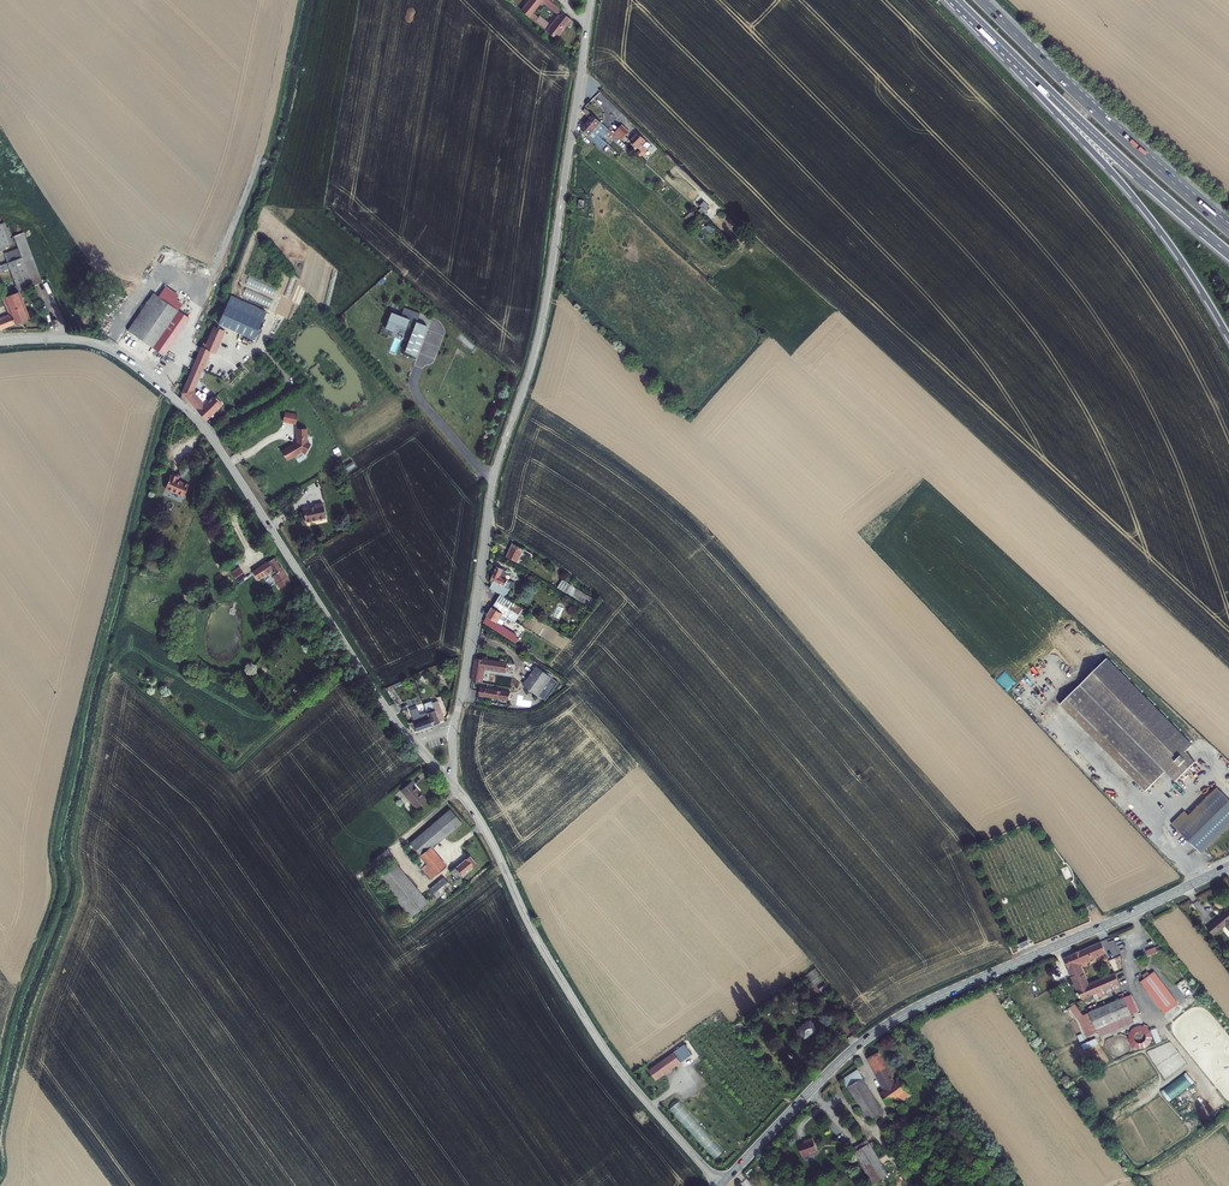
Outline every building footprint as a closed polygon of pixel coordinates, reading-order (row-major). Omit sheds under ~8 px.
[(563,14),(558,15),(548,27),(532,14),(542,1),(555,11),(556,10),(558,12),(562,7),(553,0),(530,0),(521,11),(555,39),(570,19),(563,14)] [(612,133),(585,109),(583,111),(590,118),(589,120),(603,132),(605,135),(608,132),(610,134),(612,133)] [(603,132),(589,120),(585,125),(602,139),(605,135),(603,132)] [(602,139),(585,125),(581,129),(590,137),(589,137),(596,142),(602,149),(607,143),(602,139)] [(629,133),(622,125),(618,129),(626,137),(629,133)] [(618,129),(614,134),(619,138),(622,141),(626,137),(618,129)] [(651,145),(638,133),(630,141),(641,151),(638,154),(640,156),(647,149),(651,145)] [(619,138),(616,141),(624,148),(626,146),(622,141),(619,138)] [(710,209),(702,202),(699,206),(702,208),(707,212),(710,209)] [(0,224),(0,249),(12,244),(4,223),(0,224)] [(4,254),(8,263),(10,269),(19,292),(33,287),(33,286),(42,283),(23,233),(14,237),(18,248),(4,254)] [(10,269),(8,263),(0,266),(0,272),(10,269)] [(246,288),(242,296),(270,308),(273,300),(246,288)] [(11,316),(0,320),(0,330),(30,319),(19,292),(4,298),(11,316)] [(153,293),(128,331),(164,356),(190,318),(153,293)] [(231,296),(219,324),(254,339),(266,312),(231,296)] [(391,314),(386,330),(393,333),(396,325),(413,331),(404,353),(417,358),(429,327),(391,314)] [(204,343),(201,348),(210,351),(215,354),(225,331),(214,326),(206,344),(204,343)] [(201,348),(199,353),(207,356),(210,351),(201,348)] [(198,390),(195,393),(192,390),(207,356),(199,353),(182,393),(206,420),(222,405),(215,397),(214,398),(213,397),(208,401),(205,398),(206,397),(206,395),(204,393),(203,393),(202,394),(198,390)] [(284,412),(283,421),(295,424),(297,415),(284,412)] [(282,451),(287,460),(295,455),(295,456),(301,452),(302,451),(306,453),(311,445),(307,442),(307,428),(297,429),(297,442),(282,451)] [(344,467),(347,472),(355,467),(353,462),(344,467)] [(178,477),(171,474),(165,488),(184,496),(189,485),(177,480),(178,477)] [(315,506),(303,509),(306,522),(326,518),(323,503),(314,505),(315,506)] [(513,544),(507,557),(518,563),(523,553),(531,558),(533,555),(513,544)] [(274,557),(257,569),(262,576),(269,571),(281,589),(290,582),(286,577),(287,576),(274,557)] [(239,567),(231,572),(238,582),(243,578),(244,579),(247,577),(239,567)] [(497,567),(492,581),(493,581),(490,589),(497,593),(498,593),(506,596),(511,585),(511,583),(510,581),(504,579),(505,576),(506,576),(507,574),(506,572),(507,571),(497,567)] [(591,599),(575,588),(570,596),(587,606),(591,599)] [(501,595),(493,608),(503,614),(508,617),(516,621),(523,609),(501,595)] [(560,619),(563,608),(556,606),(553,617),(560,619)] [(503,614),(493,608),(484,623),(508,637),(512,631),(502,625),(508,617),(503,614)] [(508,664),(476,659),(472,681),(482,683),(484,669),(506,672),(508,664)] [(1107,659),(1060,705),(1146,791),(1166,772),(1175,782),(1195,762),(1185,752),(1192,745),(1107,659)] [(537,667),(524,686),(538,696),(551,678),(537,667)] [(511,693),(481,688),(480,696),(510,701),(511,693)] [(289,695),(275,705),(280,712),(293,701),(289,695)] [(424,704),(425,707),(431,726),(440,723),(439,721),(444,720),(437,701),(433,703),(432,701),(424,704)] [(416,711),(411,713),(417,731),(431,726),(425,707),(422,708),(424,713),(417,716),(416,711)] [(168,777),(171,782),(188,773),(183,763),(170,771),(173,775),(168,777)] [(401,790),(416,809),(426,800),(411,782),(401,790)] [(1172,824),(1201,854),(1228,827),(1228,801),(1217,788),(1189,816),(1184,811),(1172,824)] [(450,809),(410,843),(406,847),(423,867),(426,872),(425,873),(426,875),(428,874),(431,878),(446,866),(431,849),(462,823),(450,809)] [(470,855),(450,872),(458,880),(477,864),(470,855)] [(393,860),(376,875),(411,917),(428,902),(393,860)] [(443,878),(430,889),(437,898),(451,886),(443,878)] [(1207,927),(1214,936),(1226,926),(1228,930),(1228,909),(1207,927)] [(1027,940),(1017,944),(1020,950),(1030,945),(1027,940)] [(1064,958),(1082,1000),(1119,983),(1115,974),(1088,985),(1079,964),(1106,953),(1101,942),(1064,958)] [(811,983),(821,976),(815,968),(805,975),(811,983)] [(1184,978),(1176,984),(1187,998),(1195,992),(1184,978)] [(1154,979),(1147,983),(1159,1003),(1166,999),(1154,979)] [(1078,1018),(1086,1037),(1098,1033),(1096,1029),(1138,1012),(1131,995),(1083,1015),(1075,1004),(1069,1008),(1077,1018),(1078,1018)] [(797,1030),(805,1040),(818,1029),(810,1019),(797,1030)] [(1075,1032),(1077,1040),(1085,1038),(1083,1030),(1075,1032)] [(1130,1031),(1109,1040),(1112,1047),(1133,1038),(1130,1031)] [(1083,1049),(1098,1043),(1096,1038),(1081,1044),(1083,1049)] [(656,1080),(682,1063),(674,1052),(648,1068),(656,1080)] [(880,1094),(888,1105),(897,1098),(900,1103),(912,1094),(901,1079),(895,1083),(879,1052),(868,1058),(885,1090),(880,1094)] [(858,1070),(842,1080),(847,1088),(846,1088),(868,1122),(883,1112),(862,1079),(863,1078),(858,1070)] [(1187,1072),(1162,1090),(1169,1100),(1194,1081),(1187,1072)] [(1200,1089),(1177,1107),(1184,1117),(1208,1099),(1200,1089)] [(709,1135),(705,1139),(707,1141),(702,1145),(716,1159),(724,1152),(709,1135)] [(817,1152),(813,1138),(807,1140),(807,1141),(798,1145),(802,1157),(817,1152)] [(870,1144),(867,1140),(852,1149),(854,1153),(870,1144)] [(870,1144),(854,1153),(873,1184),(888,1175),(870,1144)]
